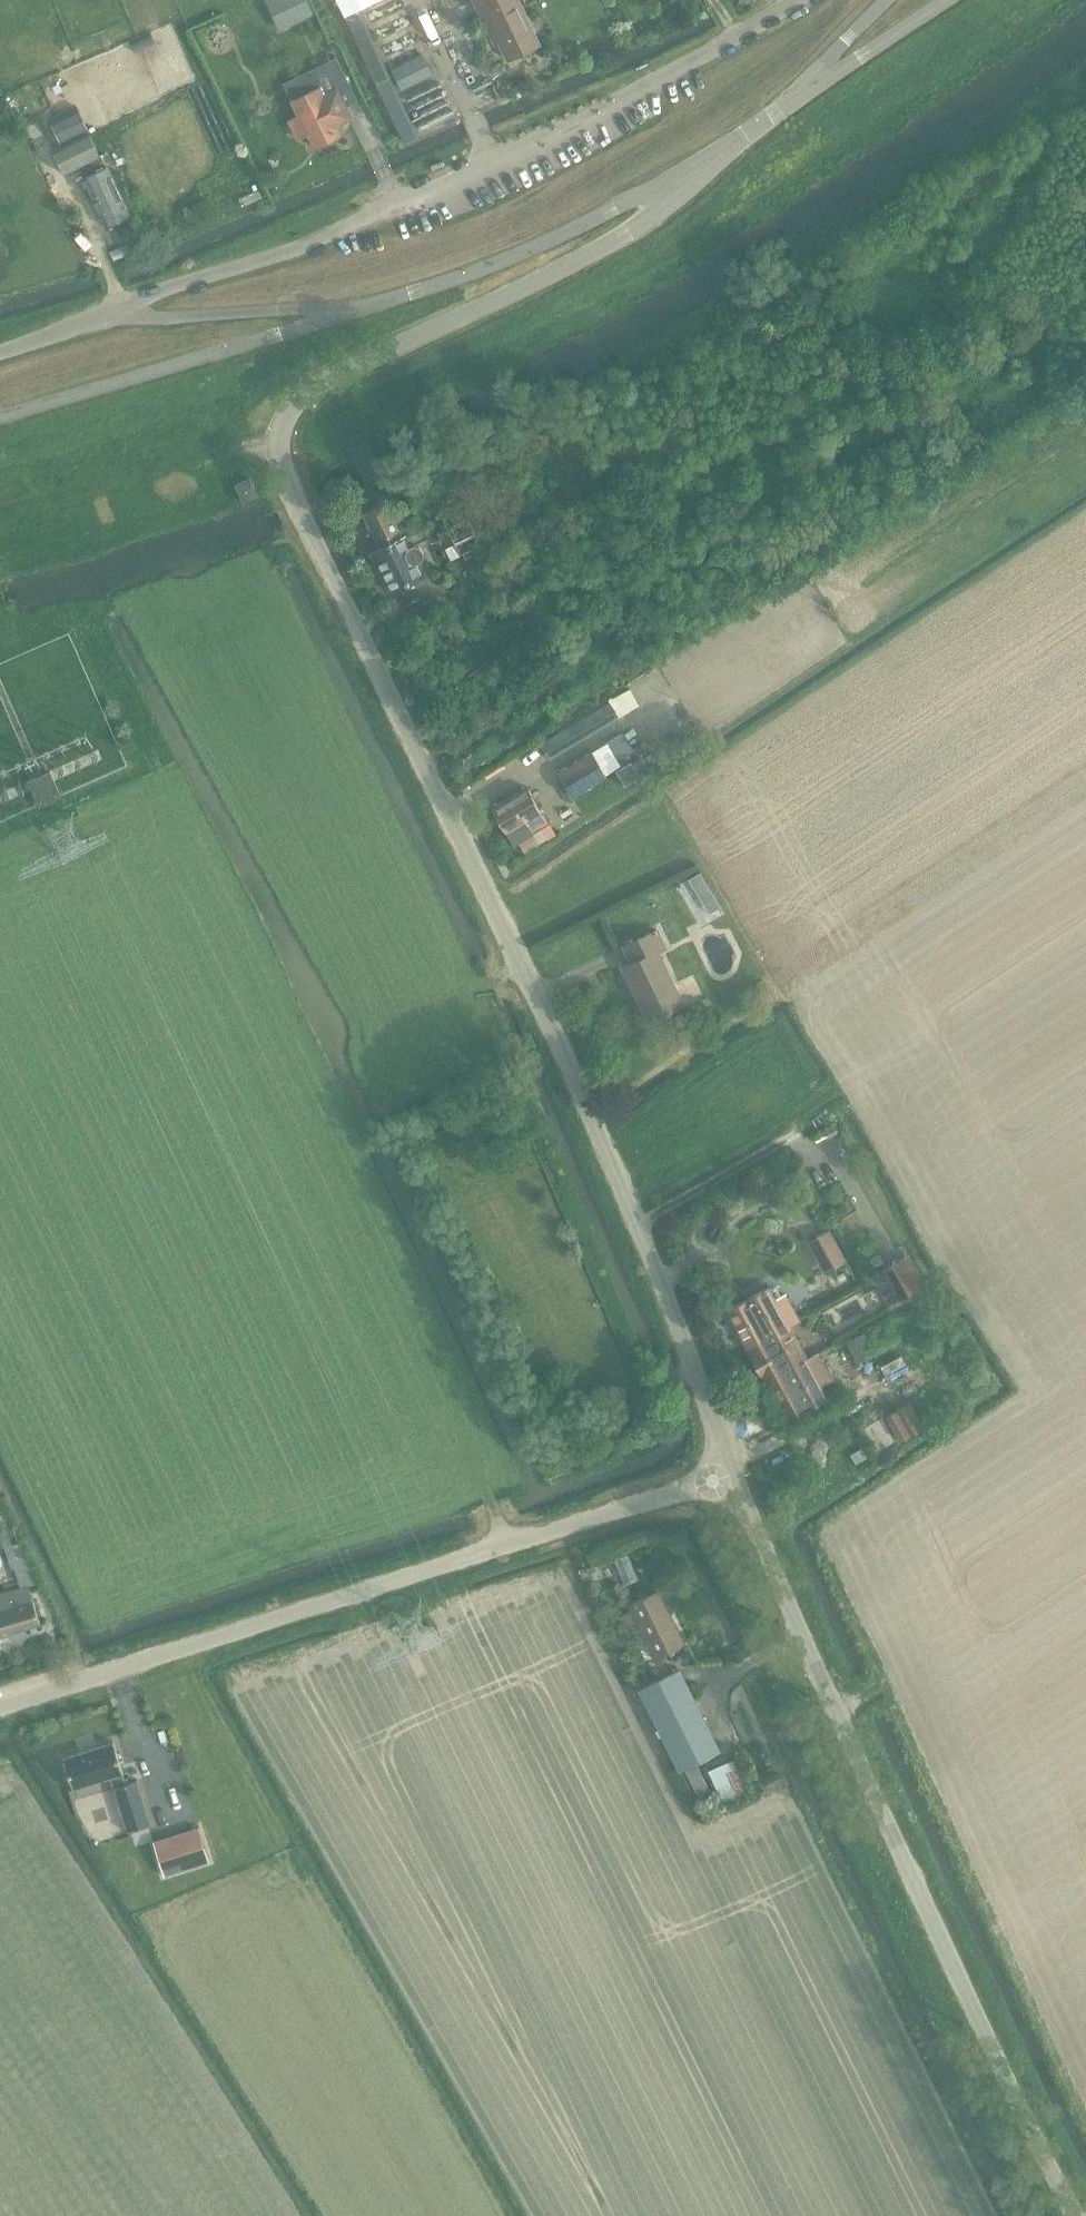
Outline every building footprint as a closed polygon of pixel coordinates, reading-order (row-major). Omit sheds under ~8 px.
[(266,4),(278,30),(290,24),(286,16),(306,7),(303,0),(274,0),(266,4)] [(344,18),(346,17),(404,142),(419,135),(360,10),(381,0),(336,0),(344,18)] [(507,58),(535,44),(513,0),(472,0),(488,33),(493,30),(507,58)] [(433,75),(422,53),(391,69),(402,91),(433,75)] [(299,117),(289,122),(298,139),(308,135),(314,147),(341,134),(338,129),(351,122),(335,90),(322,97),(318,88),(292,101),(299,117)] [(75,109),(52,120),(65,148),(53,153),(64,176),(90,163),(96,175),(82,182),(106,228),(132,215),(108,169),(107,170),(100,157),(98,157),(88,136),(89,135),(75,109)] [(235,485),(243,502),(258,496),(249,478),(235,485)] [(415,544),(410,546),(407,548),(385,502),(362,513),(379,548),(368,553),(388,594),(422,577),(415,563),(418,562),(422,559),(424,555),(424,552),(423,548),(419,546),(415,544)] [(503,510),(483,520),(491,536),(511,525),(503,510)] [(547,756),(584,734),(576,722),(539,744),(547,756)] [(623,733),(605,744),(617,763),(635,751),(623,733)] [(557,774),(571,798),(605,777),(591,753),(557,774)] [(28,781),(39,805),(61,796),(50,771),(28,781)] [(507,832),(514,843),(548,822),(527,787),(491,808),(506,832),(507,832)] [(700,872),(689,879),(696,891),(707,884),(700,872)] [(623,967),(648,1020),(682,1004),(658,952),(665,948),(657,930),(623,946),(631,963),(623,967)] [(845,1260),(829,1230),(807,1242),(823,1272),(845,1260)] [(890,1308),(929,1288),(910,1253),(883,1268),(895,1290),(883,1296),(890,1308)] [(785,1295),(775,1300),(768,1287),(726,1310),(746,1346),(798,1318),(785,1295)] [(746,1346),(765,1382),(807,1359),(807,1358),(790,1327),(800,1322),(798,1318),(746,1346)] [(849,1337),(857,1359),(876,1353),(868,1331),(849,1337)] [(831,1379),(817,1353),(807,1358),(807,1359),(765,1382),(785,1420),(828,1397),(821,1384),(831,1379)] [(885,1417),(899,1440),(922,1427),(909,1404),(885,1417)] [(22,1541),(5,1546),(11,1568),(28,1562),(22,1541)] [(39,1624),(27,1585),(0,1593),(0,1636),(39,1624)] [(629,1605),(654,1657),(683,1642),(658,1590),(629,1605)] [(679,1669),(639,1689),(679,1769),(683,1767),(695,1761),(719,1749),(679,1669)] [(110,1778),(127,1831),(151,1823),(137,1780),(125,1783),(122,1774),(123,1773),(113,1741),(63,1757),(73,1789),(110,1778)] [(734,1756),(711,1767),(722,1791),(746,1779),(734,1756)] [(695,1761),(683,1767),(698,1797),(710,1791),(695,1761)] [(165,1875),(210,1861),(199,1827),(154,1841),(165,1875)]
